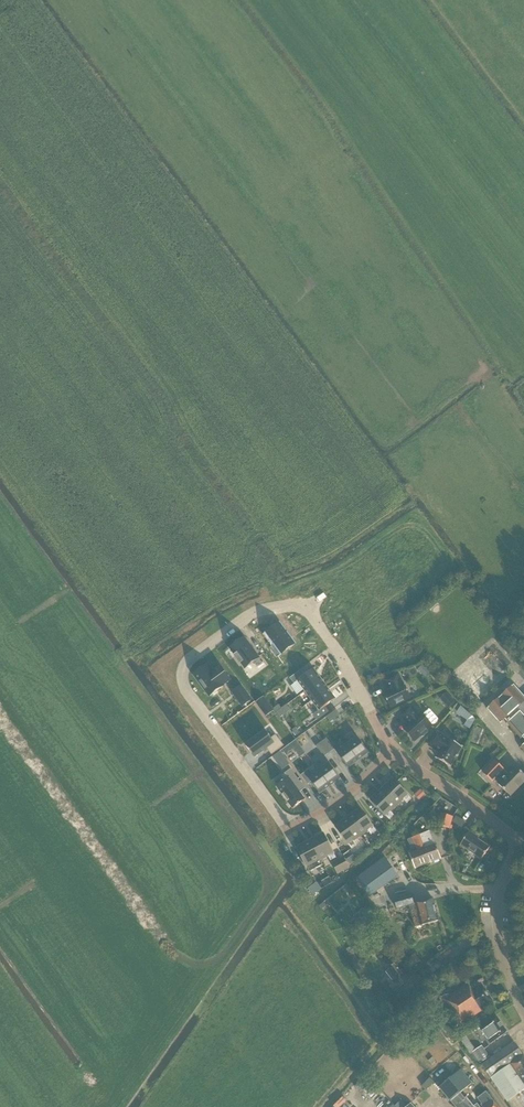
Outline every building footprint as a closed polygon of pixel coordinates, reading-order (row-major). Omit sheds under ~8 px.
[(281,622),(268,632),(276,643),(272,646),(279,656),(283,653),(287,658),(287,659),(293,668),(305,659),(298,650),(293,655),(289,649),(297,643),(281,622)] [(263,664),(244,638),(231,648),(236,655),(235,656),(240,664),(242,663),(246,668),(254,662),(258,667),(263,664)] [(223,685),(230,680),(221,667),(214,672),(208,665),(194,675),(210,696),(224,686),(223,685)] [(429,673),(422,665),(416,671),(423,678),(429,673)] [(305,691),(321,679),(314,669),(305,676),(301,670),(290,678),(294,683),(290,686),(297,695),(304,690),(305,691)] [(404,685),(399,674),(385,681),(389,689),(390,688),(391,691),(384,694),(391,708),(411,698),(404,685)] [(312,701),(328,689),(321,679),(305,691),(312,701)] [(514,685),(487,709),(500,724),(506,719),(508,722),(507,724),(521,740),(523,738),(523,739),(523,696),(514,685)] [(252,700),(242,686),(232,693),(242,707),(252,700)] [(325,707),(336,699),(328,689),(312,701),(320,711),(314,715),(318,720),(328,712),(325,707)] [(455,702),(447,694),(440,700),(448,708),(455,702)] [(269,704),(263,697),(256,702),(262,710),(269,704)] [(290,710),(287,705),(281,709),(276,713),(280,718),(290,710)] [(432,726),(421,714),(419,716),(411,707),(401,716),(407,722),(409,721),(411,723),(404,730),(415,742),(421,736),(422,737),(424,737),(428,733),(428,731),(428,730),(432,726)] [(336,711),(327,717),(331,722),(339,716),(336,711)] [(467,723),(472,727),(475,721),(470,718),(467,723)] [(469,741),(479,745),(485,731),(475,727),(469,741)] [(284,746),(276,735),(271,739),(265,731),(246,745),(255,758),(267,749),(272,755),(284,746)] [(462,747),(449,739),(438,733),(430,747),(438,751),(438,750),(441,752),(437,758),(450,766),(462,747)] [(369,753),(357,737),(347,744),(359,761),(369,753)] [(335,750),(327,739),(322,743),(330,753),(335,750)] [(301,746),(296,740),(283,750),(287,756),(301,746)] [(330,753),(322,743),(316,747),(324,757),(330,753)] [(359,761),(347,744),(337,752),(349,768),(359,761)] [(285,757),(281,751),(273,757),(278,763),(285,757)] [(483,773),(493,782),(495,780),(499,784),(498,784),(511,797),(523,783),(523,775),(515,766),(508,774),(504,770),(494,761),(483,773)] [(340,779),(328,763),(318,770),(330,787),(340,779)] [(306,800),(294,784),(299,780),(291,769),(281,776),(285,781),(277,787),(293,809),(306,800)] [(330,787),(318,770),(313,774),(310,769),(301,776),(308,785),(312,782),(320,794),(330,787)] [(408,795),(393,779),(382,790),(397,806),(403,800),(407,803),(412,799),(408,795)] [(382,790),(371,800),(386,816),(390,820),(394,816),(391,812),(397,806),(382,790)] [(373,827),(360,809),(348,818),(361,836),(368,831),(371,835),(376,831),(373,827)] [(438,825),(446,828),(450,829),(453,817),(442,814),(438,825)] [(348,818),(336,827),(349,845),(352,849),(357,845),(354,841),(361,836),(348,818)] [(430,831),(418,836),(428,864),(441,859),(430,831)] [(479,838),(470,832),(461,845),(482,860),(490,848),(478,839),(479,838)] [(310,841),(321,860),(328,856),(331,861),(337,858),(334,853),(324,834),(310,841)] [(418,836),(412,838),(408,840),(411,849),(416,847),(418,851),(410,854),(416,869),(428,864),(418,836)] [(310,872),(323,865),(321,860),(310,841),(297,848),(307,868),(310,872)] [(350,868),(344,857),(332,863),(338,875),(350,868)] [(385,858),(357,879),(370,897),(398,876),(385,858)] [(307,888),(313,896),(323,889),(316,881),(307,888)] [(433,899),(409,906),(415,928),(439,921),(433,899)] [(482,908),(481,915),(491,916),(491,908),(482,908)] [(372,931),(370,923),(372,923),(370,916),(356,920),(360,934),(363,933),(365,941),(373,939),(371,932),(372,931)] [(395,959),(392,956),(382,963),(388,971),(386,972),(393,981),(394,979),(400,987),(403,985),(408,991),(418,984),(413,977),(410,979),(407,975),(395,959)] [(430,973),(431,975),(442,967),(437,961),(420,973),(423,977),(430,973)] [(483,986),(474,993),(468,984),(444,1000),(461,1025),(494,1003),(483,986)] [(491,1044),(497,1039),(507,1032),(497,1017),(487,1024),(480,1029),(491,1044)] [(511,1028),(513,1033),(522,1030),(519,1024),(511,1028)] [(450,1031),(444,1036),(451,1045),(458,1040),(450,1031)] [(469,1051),(476,1047),(468,1034),(461,1039),(469,1051)] [(436,1055),(430,1060),(437,1067),(455,1051),(445,1040),(432,1051),(436,1055)] [(472,1053),(480,1065),(490,1058),(485,1049),(489,1046),(487,1043),(472,1053)] [(523,1056),(514,1043),(482,1066),(508,1102),(523,1090),(523,1056)] [(461,1070),(440,1088),(451,1101),(473,1083),(461,1070)] [(429,1088),(435,1079),(430,1075),(423,1084),(429,1088)] [(355,1086),(360,1090),(368,1081),(363,1077),(355,1086)] [(354,1090),(349,1095),(357,1101),(361,1097),(354,1090)] [(487,1092),(478,1098),(482,1104),(481,1105),(483,1106),(498,1106),(487,1092)] [(481,1105),(479,1106),(478,1104),(474,1106),(467,1097),(465,1099),(461,1093),(451,1101),(456,1106),(483,1106),(481,1105)] [(382,1105),(388,1106),(391,1099),(384,1097),(382,1105)]
